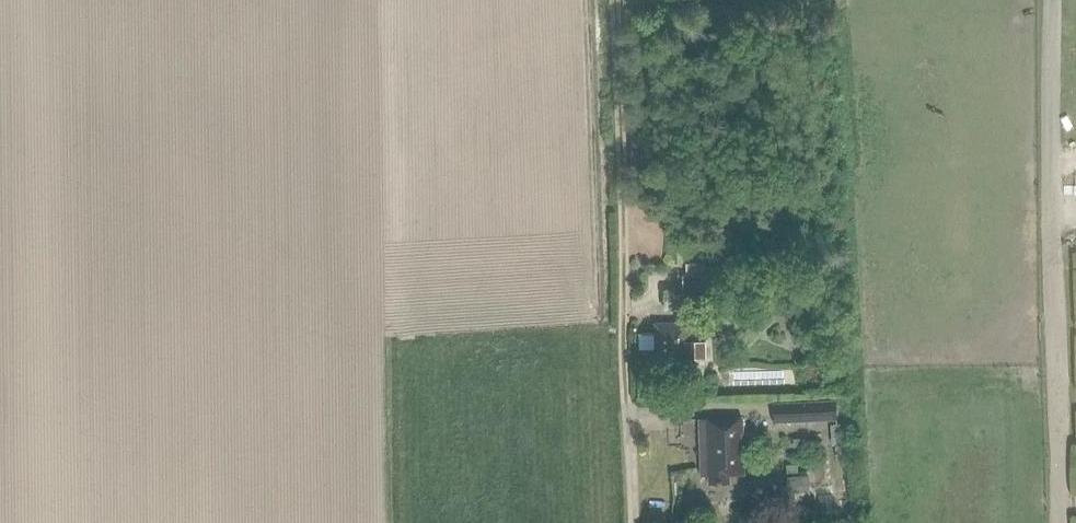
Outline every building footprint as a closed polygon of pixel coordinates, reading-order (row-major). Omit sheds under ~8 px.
[(688,342),(688,324),(695,324),(695,309),(696,309),(695,291),(713,290),(713,274),(709,274),(708,264),(686,265),(686,275),(682,275),(682,291),(666,291),(667,310),(677,310),(677,323),(655,324),(656,368),(689,367),(689,361),(707,361),(706,342),(688,342)] [(771,423),(836,419),(835,400),(770,403),(771,423)] [(742,418),(699,420),(701,477),(709,476),(709,484),(730,483),(730,475),(745,475),(742,418)] [(786,487),(808,485),(807,475),(785,476),(786,487)] [(792,509),(771,511),(772,522),(793,522),(792,509)]
